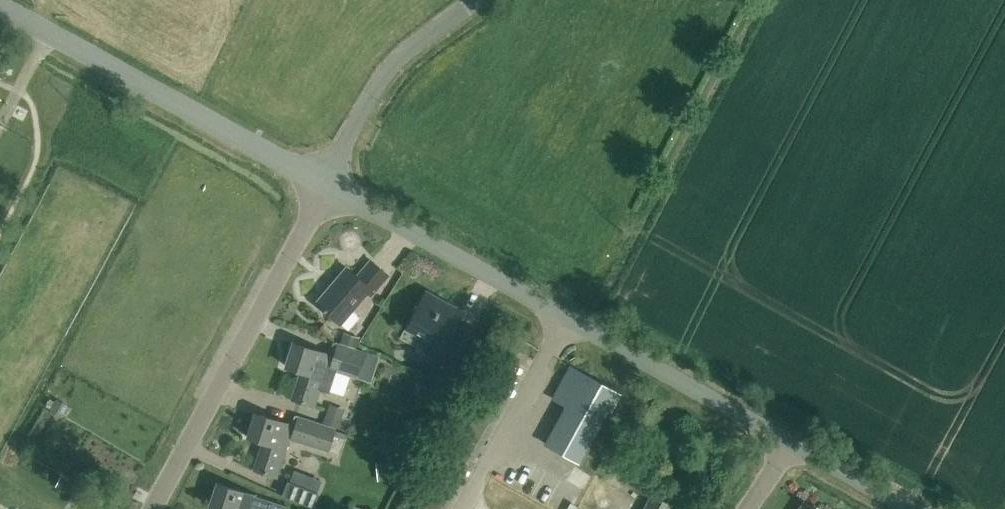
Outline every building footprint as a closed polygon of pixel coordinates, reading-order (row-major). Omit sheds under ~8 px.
[(372,295),(389,275),(371,260),(357,276),(347,267),(316,303),(340,324),(368,292),(372,295)] [(452,367),(471,334),(456,326),(463,312),(426,292),(409,322),(437,338),(428,354),(452,367)] [(339,344),(356,349),(360,339),(343,333),(339,344)] [(339,344),(334,342),(329,355),(294,344),(287,367),(308,373),(299,401),(314,405),(326,368),(331,369),(331,368),(358,377),(363,362),(374,366),(377,356),(356,349),(339,344)] [(612,411),(621,395),(570,366),(553,398),(566,406),(545,444),(580,463),(609,409),(612,411)] [(490,388),(472,420),(490,430),(508,398),(490,388)] [(50,410),(62,417),(69,407),(56,399),(50,410)] [(292,425),(256,414),(249,437),(270,444),(261,471),(276,476),(288,439),(304,444),(304,443),(319,447),(319,448),(328,451),(336,429),(295,415),(292,425)] [(393,459),(376,461),(377,479),(395,478),(393,459)] [(303,474),(295,471),(290,483),(299,486),(303,474)] [(305,490),(318,493),(323,475),(310,472),(305,490)] [(56,487),(74,495),(80,482),(62,474),(56,487)] [(711,490),(715,484),(706,479),(703,485),(711,490)] [(270,501),(254,496),(218,484),(211,507),(217,508),(250,508),(284,508),(285,505),(284,505),(270,501)]
